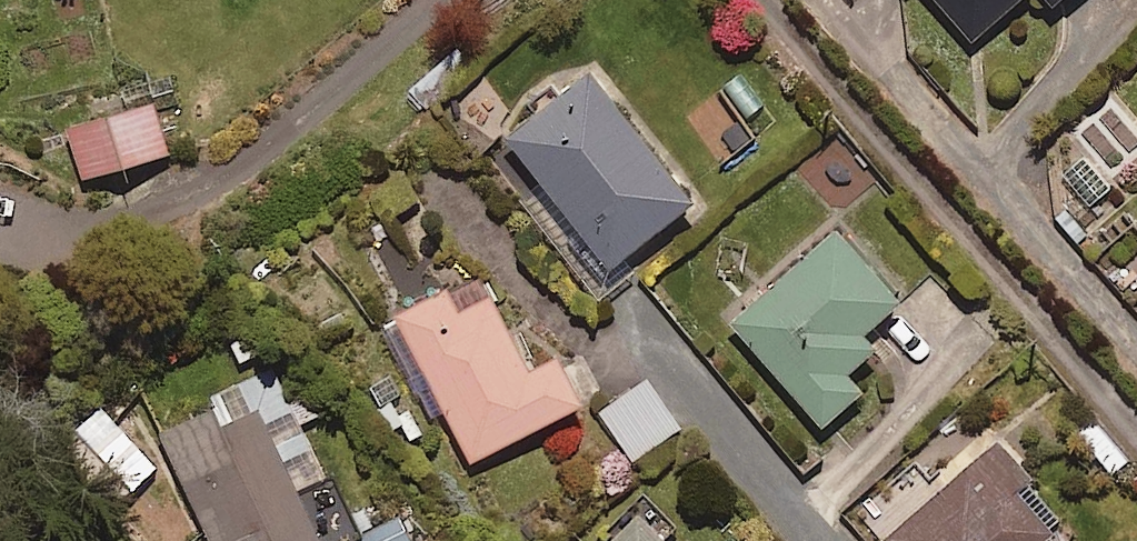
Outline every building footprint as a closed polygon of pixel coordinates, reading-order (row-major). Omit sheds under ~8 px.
[(972,34),(1008,0),(940,0),(972,34)] [(479,70),(457,45),(407,90),(428,114),(479,70)] [(585,58),(497,128),(601,259),(689,189),(585,58)] [(79,170),(163,146),(154,114),(178,108),(170,81),(63,112),(79,170)] [(896,289),(833,217),(726,311),(819,417),(860,382),(844,364),(872,338),(858,322),(896,289)] [(526,359),(475,264),(392,309),(469,452),(578,393),(552,345),(526,359)] [(257,368),(150,425),(211,540),(332,540),(356,528),(288,400),(277,406),(257,368)] [(678,421),(644,375),(595,411),(629,457),(678,421)] [(865,505),(886,529),(880,534),(886,540),(1040,540),(1033,533),(1060,508),(990,431),(927,488),(908,467),(865,505)] [(647,493),(599,540),(671,540),(660,530),(672,518),(647,493)]
